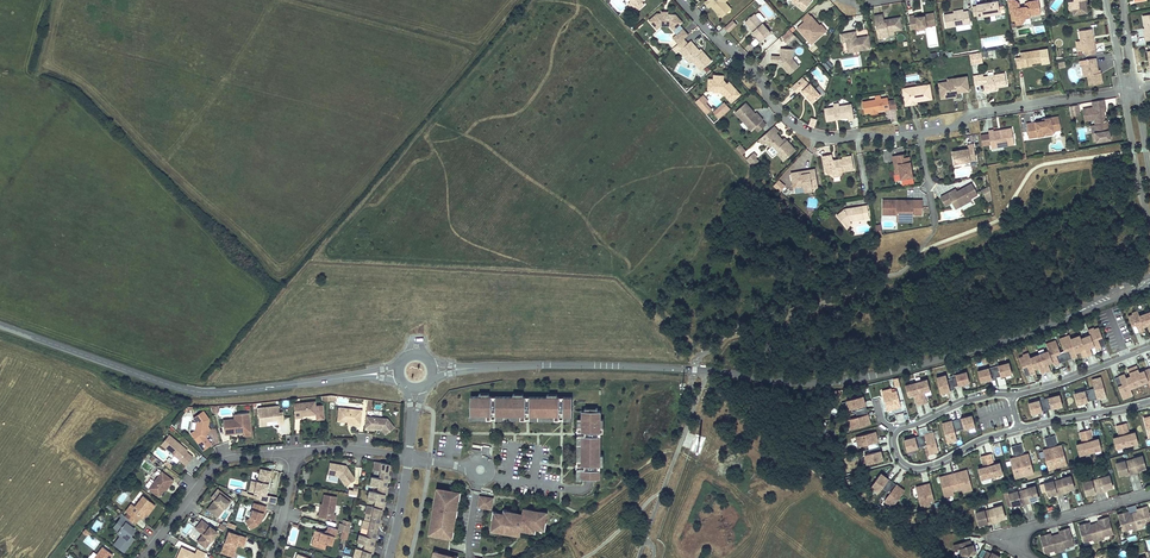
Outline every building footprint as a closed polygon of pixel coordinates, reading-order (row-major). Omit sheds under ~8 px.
[(703,4),(707,9),(710,6),(711,7),(710,8),(720,20),(726,14),(723,12),(727,8),(724,4),(723,1),(724,0),(708,0),(703,4)] [(791,3),(801,12),(809,2),(807,0),(790,0),(791,3)] [(1085,0),(1072,0),(1073,4),(1073,9),(1071,12),(1072,18),(1081,16),(1080,12),(1086,11),(1085,6),(1083,4),(1082,1),(1084,1),(1085,1),(1085,0)] [(1012,14),(1013,23),(1015,24),(1018,23),(1019,21),(1019,20),(1024,19),(1028,19),(1027,17),(1038,15),(1036,1),(1027,3),(1026,5),(1023,8),(1017,9),(1012,10),(1011,1),(1005,2),(1007,15),(1012,14)] [(976,19),(976,21),(998,17),(996,5),(990,6),(990,7),(988,8),(987,6),(974,8),(975,10),(975,15),(976,19)] [(961,13),(951,15),(941,16),(943,28),(968,25),(966,12),(961,13)] [(922,17),(918,18),(911,19),(911,17),(906,18),(908,30),(912,29),(921,28),(933,26),(931,14),(921,16),(922,17)] [(665,15),(658,15),(654,15),(646,22),(652,29),(657,24),(659,26),(665,26),(667,28),(674,36),(672,37),(675,40),(672,42),(675,45),(686,36),(677,27),(680,24),(673,16),(665,15)] [(757,15),(754,17),(761,25),(763,23),(763,21),(759,15),(757,15)] [(881,15),(872,17),(876,39),(877,40),(885,39),(886,37),(886,36),(886,33),(892,32),(900,31),(898,18),(886,20),(886,22),(883,23),(882,23),(882,21),(881,15)] [(759,43),(769,34),(761,25),(754,17),(753,16),(744,24),(750,31),(751,30),(753,32),(752,33),(751,34),(759,43)] [(816,25),(813,23),(815,21),(810,16),(796,28),(810,44),(824,32),(818,26),(816,25)] [(1144,38),(1142,38),(1143,43),(1149,42),(1149,17),(1141,19),(1144,38)] [(727,33),(735,25),(731,21),(723,28),(727,33)] [(1085,58),(1095,56),(1091,31),(1077,33),(1080,53),(1084,52),(1085,58)] [(857,39),(856,32),(842,35),(843,43),(848,42),(849,51),(859,49),(859,52),(868,50),(866,37),(857,39)] [(788,36),(783,40),(786,44),(791,39),(788,36)] [(1095,44),(1097,52),(1105,50),(1103,42),(1095,44)] [(689,44),(678,54),(689,66),(691,64),(699,74),(711,64),(701,54),(700,56),(689,44)] [(790,61),(791,51),(779,50),(779,59),(770,58),(770,64),(779,65),(781,65),(783,67),(782,68),(785,72),(790,68),(793,72),(797,68),(790,61)] [(971,64),(982,63),(981,51),(969,53),(971,64)] [(1037,52),(1018,55),(1019,59),(1014,60),(1015,69),(1021,69),(1021,66),(1030,65),(1039,63),(1037,52)] [(832,66),(827,60),(823,64),(828,70),(832,66)] [(1095,61),(1085,63),(1086,67),(1081,68),(1083,78),(1085,78),(1087,87),(1101,85),(1100,75),(1097,75),(1095,61)] [(1006,87),(1004,75),(982,79),(981,77),(976,78),(978,87),(982,87),(984,94),(990,93),(996,92),(996,89),(998,89),(1006,87)] [(723,85),(720,81),(720,77),(711,76),(711,81),(706,81),(705,92),(710,92),(711,90),(718,90),(723,95),(722,96),(728,104),(737,96),(728,86),(727,87),(725,84),(723,85)] [(968,93),(965,79),(946,82),(946,86),(945,86),(937,88),(939,95),(943,94),(944,98),(950,97),(950,94),(954,93),(954,95),(968,93)] [(811,105),(819,97),(808,85),(807,86),(804,82),(795,90),(799,94),(800,93),(804,97),(805,97),(807,98),(806,99),(811,105)] [(929,94),(928,87),(917,89),(917,90),(902,93),(904,108),(911,106),(910,104),(916,103),(926,102),(926,100),(926,94),(929,94)] [(706,102),(708,100),(703,94),(695,101),(706,114),(712,109),(706,102)] [(896,111),(894,102),(887,104),(886,100),(880,102),(874,102),(862,105),(864,117),(870,116),(876,115),(888,113),(896,111)] [(712,111),(719,118),(730,108),(724,101),(712,111)] [(751,113),(743,104),(732,113),(741,122),(743,120),(746,123),(746,129),(749,131),(752,128),(756,132),(758,130),(755,126),(760,121),(754,114),(753,114),(752,115),(750,113),(751,113)] [(1104,123),(1103,114),(1105,114),(1104,107),(1082,111),(1084,123),(1092,122),(1094,123),(1094,127),(1096,135),(1094,135),(1095,144),(1109,142),(1108,133),(1106,125),(1104,123)] [(823,112),(825,124),(833,123),(834,121),(846,119),(846,121),(847,122),(852,122),(850,108),(838,109),(832,110),(823,112)] [(1078,115),(1077,108),(1068,110),(1070,117),(1078,115)] [(1057,120),(1043,122),(1043,124),(1039,124),(1025,127),(1027,142),(1042,139),(1043,137),(1044,135),(1054,134),(1059,133),(1057,120)] [(760,121),(755,126),(758,130),(763,125),(760,121)] [(780,141),(773,134),(772,135),(768,131),(756,141),(761,146),(764,143),(768,148),(772,149),(783,160),(793,151),(784,141),(782,143),(780,141)] [(1010,131),(992,134),(992,133),(987,134),(989,148),(1001,146),(1002,149),(1012,147),(1010,131)] [(735,147),(742,154),(746,150),(740,143),(735,147)] [(973,158),(971,146),(965,147),(966,151),(959,152),(959,153),(956,154),(956,152),(950,153),(952,166),(968,163),(968,159),(973,158)] [(746,156),(750,165),(759,161),(755,152),(746,156)] [(901,155),(890,157),(892,166),(896,165),(898,175),(899,181),(911,179),(910,172),(909,172),(909,170),(910,169),(908,158),(902,159),(901,155)] [(849,157),(840,159),(840,160),(836,161),(836,165),(833,166),(833,167),(830,165),(830,162),(829,156),(820,157),(822,172),(827,171),(830,173),(828,176),(831,178),(837,177),(841,173),(852,171),(849,157)] [(807,174),(803,175),(802,172),(788,174),(791,189),(800,187),(801,189),(809,188),(809,189),(815,188),(812,170),(807,171),(807,174)] [(970,185),(955,193),(950,196),(948,194),(939,199),(943,207),(950,204),(955,201),(959,208),(969,202),(968,200),(975,196),(970,185)] [(987,188),(980,192),(984,199),(989,196),(987,188)] [(911,216),(920,216),(920,201),(910,201),(910,205),(895,205),(895,201),(881,201),(881,215),(895,215),(895,218),(905,218),(905,212),(911,212),(911,215),(911,216)] [(953,211),(959,208),(955,201),(950,204),(953,211)] [(866,209),(846,212),(847,213),(845,213),(844,212),(844,213),(836,219),(844,229),(849,224),(868,221),(866,209)] [(905,212),(905,218),(895,218),(895,222),(911,222),(911,216),(911,215),(911,212),(905,212)] [(1140,316),(1138,311),(1132,313),(1133,315),(1129,316),(1135,334),(1145,330),(1144,327),(1148,325),(1149,329),(1149,312),(1140,316)] [(1090,348),(1095,346),(1096,349),(1106,346),(1099,328),(1095,330),(1094,328),(1089,331),(1090,335),(1082,339),(1081,337),(1072,340),(1071,339),(1070,335),(1060,339),(1065,351),(1068,360),(1078,356),(1077,353),(1081,351),(1083,358),(1093,354),(1090,348)] [(1064,361),(1061,353),(1056,340),(1046,344),(1049,351),(1031,358),(1029,353),(1023,355),(1024,357),(1019,358),(1026,376),(1036,372),(1035,369),(1039,367),(1042,374),(1051,370),(1048,363),(1053,362),(1054,365),(1064,361)] [(1009,363),(994,367),(996,378),(1012,374),(1009,363)] [(1140,373),(1137,366),(1128,370),(1130,376),(1126,378),(1124,375),(1115,378),(1123,399),(1133,396),(1130,389),(1148,382),(1149,386),(1149,369),(1140,373)] [(981,382),(996,378),(994,367),(978,371),(981,382)] [(951,376),(952,379),(954,387),(969,383),(966,372),(951,376)] [(946,375),(937,378),(940,391),(949,389),(950,391),(955,390),(954,387),(952,379),(948,380),(946,375)] [(1092,400),(1106,397),(1101,378),(1092,380),(1094,389),(1090,390),(1092,400)] [(917,383),(922,404),(927,403),(925,394),(923,395),(922,393),(924,392),(930,390),(928,380),(917,383)] [(906,386),(908,396),(915,395),(917,394),(917,396),(915,397),(918,406),(922,404),(917,383),(906,386)] [(891,389),(882,391),(887,411),(901,407),(897,391),(892,392),(891,389)] [(1092,400),(1090,390),(1074,394),(1077,405),(1092,400)] [(839,391),(832,391),(834,402),(841,401),(839,391)] [(1062,406),(1060,395),(1044,399),(1047,410),(1062,406)] [(526,407),(526,415),(551,415),(551,419),(556,419),(556,407),(560,407),(560,415),(569,415),(569,396),(554,396),(544,396),(520,396),(510,396),(486,396),(476,396),(467,396),(467,415),(483,415),(483,419),(488,419),(488,407),(492,407),(492,415),(517,415),(517,419),(522,419),(522,407),(526,407)] [(862,396),(848,400),(851,409),(856,408),(857,412),(868,410),(867,405),(864,405),(862,396)] [(1047,410),(1044,399),(1028,403),(1031,414),(1047,410)] [(293,417),(298,417),(298,415),(301,415),(314,414),(313,401),(292,403),(293,417)] [(282,423),(281,412),(277,412),(276,405),(256,408),(258,425),(265,425),(264,420),(276,419),(276,423),(282,423)] [(357,425),(359,409),(336,407),(335,421),(345,422),(353,423),(353,424),(357,425)] [(578,410),(578,418),(578,426),(574,426),(574,431),(582,431),(582,435),(578,435),(578,459),(574,459),(574,464),(582,464),(582,468),(578,468),(578,477),(597,477),(597,464),(597,458),(597,454),(597,426),(597,418),(597,410),(594,410),(582,410),(578,410)] [(868,410),(857,412),(859,417),(850,419),(852,429),(872,424),(871,419),(869,420),(868,418),(870,417),(868,410)] [(206,426),(207,419),(201,411),(192,417),(195,422),(193,429),(195,432),(191,435),(201,449),(209,444),(204,436),(205,431),(204,429),(204,427),(206,426)] [(249,435),(246,412),(235,413),(236,421),(227,422),(227,419),(221,419),(222,434),(238,432),(237,431),(242,431),(242,432),(242,436),(249,435)] [(903,412),(896,414),(898,422),(905,420),(903,412)] [(236,421),(235,413),(232,413),(233,418),(227,419),(227,422),(236,421)] [(976,426),(973,415),(957,420),(960,431),(976,426)] [(391,426),(385,418),(364,416),(362,428),(372,429),(372,428),(379,429),(383,433),(391,426)] [(1134,421),(1131,422),(1133,426),(1140,424),(1138,417),(1133,419),(1134,421)] [(960,431),(957,420),(943,423),(948,443),(958,440),(956,431),(960,431)] [(1127,446),(1138,443),(1135,433),(1129,434),(1127,435),(1126,433),(1129,432),(1126,424),(1121,425),(1127,446)] [(1113,439),(1116,449),(1127,446),(1121,425),(1116,426),(1119,435),(1121,434),(1122,436),(1119,437),(1113,439)] [(1090,452),(1101,449),(1099,439),(1092,441),(1090,441),(1090,439),(1092,439),(1089,430),(1085,431),(1090,452)] [(878,436),(877,431),(857,437),(860,447),(869,444),(870,449),(880,446),(878,438),(877,439),(876,436),(878,436)] [(1076,445),(1079,455),(1090,452),(1085,431),(1080,432),(1082,441),(1084,441),(1085,443),(1083,443),(1076,445)] [(935,432),(920,436),(923,447),(928,445),(931,454),(940,451),(935,432)] [(185,451),(177,445),(178,444),(167,434),(159,444),(184,465),(191,457),(185,451)] [(920,436),(905,440),(908,451),(923,447),(920,436)] [(1054,436),(1050,437),(1058,467),(1067,465),(1062,445),(1057,447),(1055,447),(1054,445),(1057,445),(1054,436)] [(1058,467),(1050,437),(1045,438),(1047,447),(1049,446),(1050,449),(1048,449),(1043,450),(1048,470),(1058,467)] [(475,452),(478,452),(480,452),(483,452),(485,452),(487,452),(488,446),(483,445),(481,445),(480,445),(479,445),(469,443),(469,448),(471,448),(471,450),(472,451),(474,451),(475,452)] [(1021,444),(1016,445),(1024,476),(1034,473),(1029,454),(1024,455),(1022,456),(1021,454),(1023,453),(1021,444)] [(1017,457),(1014,458),(1010,459),(1015,478),(1024,476),(1016,445),(1012,447),(1014,456),(1016,455),(1017,457)] [(880,446),(870,449),(871,453),(866,455),(868,464),(882,460),(879,451),(882,451),(880,446)] [(991,453),(986,455),(992,476),(1003,473),(1000,463),(994,464),(991,465),(991,463),(993,462),(991,453)] [(986,455),(981,456),(984,465),(986,464),(986,466),(984,467),(978,468),(981,479),(992,476),(986,455)] [(1146,469),(1142,456),(1133,459),(1134,459),(1129,461),(1133,474),(1138,473),(1137,471),(1140,470),(1146,469)] [(386,463),(372,461),(371,469),(377,470),(376,477),(383,478),(386,479),(387,474),(385,473),(386,463)] [(1125,461),(1116,463),(1119,476),(1125,475),(1128,474),(1129,475),(1133,474),(1129,461),(1125,462),(1125,461)] [(353,478),(344,465),(342,466),(339,465),(339,464),(327,462),(325,474),(337,476),(343,485),(353,478)] [(263,495),(268,471),(258,469),(255,481),(254,481),(252,492),(251,492),(255,493),(254,498),(265,501),(266,495),(263,495)] [(967,470),(953,474),(958,490),(962,489),(963,492),(972,489),(967,470)] [(162,489),(167,483),(168,484),(171,480),(160,471),(147,488),(153,493),(157,496),(162,489)] [(953,474),(939,477),(945,497),(954,494),(953,491),(958,490),(953,474)] [(880,475),(872,486),(880,492),(883,487),(886,490),(893,481),(889,478),(888,480),(880,475)] [(1113,488),(1109,475),(1100,478),(1101,479),(1096,480),(1100,494),(1105,492),(1104,491),(1107,490),(1113,488)] [(382,488),(383,478),(376,477),(368,476),(367,484),(376,485),(374,492),(381,493),(383,494),(384,488),(382,488)] [(1074,489),(1071,476),(1062,479),(1062,480),(1058,481),(1062,495),(1066,493),(1066,491),(1069,491),(1074,489)] [(1092,480),(1083,483),(1086,496),(1092,494),(1095,493),(1095,495),(1100,494),(1096,480),(1092,481),(1092,480)] [(893,481),(886,490),(890,493),(885,500),(893,506),(905,490),(901,488),(900,489),(898,488),(899,486),(893,481)] [(1053,481),(1044,484),(1048,496),(1057,494),(1057,496),(1062,495),(1058,481),(1054,482),(1053,481)] [(931,483),(917,487),(922,507),(930,505),(930,501),(935,500),(931,483)] [(354,495),(356,486),(352,485),(351,489),(347,489),(346,493),(354,495)] [(1039,499),(1035,486),(1026,489),(1026,490),(1022,491),(1026,504),(1031,503),(1030,501),(1033,500),(1039,499)] [(450,530),(453,512),(452,512),(452,509),(454,509),(456,499),(456,496),(455,495),(455,491),(440,488),(440,489),(438,488),(438,490),(437,493),(437,497),(435,496),(433,505),(435,506),(434,509),(433,509),(429,529),(431,530),(430,533),(431,533),(447,536),(448,533),(450,533),(450,530)] [(381,493),(374,492),(366,490),(364,498),(373,500),(372,507),(378,508),(380,508),(381,503),(379,503),(381,493)] [(1018,491),(1009,494),(1012,506),(1018,505),(1021,504),(1021,506),(1026,504),(1022,491),(1018,492),(1018,491)] [(434,509),(435,506),(433,505),(435,496),(437,497),(437,493),(434,492),(426,533),(430,534),(431,533),(430,533),(431,530),(429,529),(433,509),(434,509)] [(215,517),(227,501),(218,493),(212,500),(213,500),(210,505),(209,505),(205,509),(215,517)] [(331,514),(334,498),(334,496),(322,494),(320,503),(319,512),(317,511),(316,516),(332,519),(332,516),(333,514),(331,514)] [(148,512),(153,505),(141,495),(133,506),(130,510),(128,508),(125,512),(130,516),(127,519),(129,521),(131,523),(133,524),(139,517),(141,518),(144,513),(146,511),(148,512)] [(490,497),(477,495),(475,506),(488,508),(490,497)] [(130,510),(133,506),(129,503),(124,511),(125,512),(128,508),(130,510)] [(256,522),(257,519),(259,520),(261,512),(263,513),(265,506),(256,504),(255,510),(250,509),(248,518),(244,520),(248,529),(256,525),(256,522)] [(378,508),(372,507),(364,505),(362,513),(369,514),(367,521),(370,522),(377,523),(378,518),(376,518),(378,508)] [(1006,519),(1002,506),(993,508),(993,509),(989,510),(993,524),(997,523),(997,521),(1000,520),(1006,519)] [(1137,527),(1141,526),(1141,527),(1142,526),(1149,524),(1149,518),(1147,507),(1139,509),(1140,513),(1138,513),(1138,512),(1138,513),(1133,514),(1137,527)] [(542,524),(542,522),(544,511),(524,508),(523,511),(521,511),(520,513),(516,512),(504,510),(504,513),(500,512),(494,512),(493,515),(491,515),(490,518),(489,528),(499,529),(499,528),(502,529),(502,531),(505,531),(515,533),(516,528),(518,528),(518,529),(527,530),(528,528),(532,529),(532,527),(539,528),(540,524),(542,524)] [(979,526),(985,524),(988,523),(988,525),(993,524),(989,510),(985,512),(984,511),(976,513),(979,526)] [(1137,527),(1133,514),(1129,515),(1128,515),(1128,516),(1127,516),(1126,513),(1118,515),(1122,532),(1132,529),(1133,529),(1132,528),(1137,527)] [(126,524),(127,523),(129,521),(127,519),(122,515),(112,527),(118,531),(118,537),(116,540),(125,547),(132,539),(128,536),(133,529),(129,526),(126,524)] [(1094,525),(1098,538),(1102,537),(1103,537),(1113,534),(1108,518),(1100,520),(1101,523),(1099,524),(1099,523),(1094,525)] [(96,532),(103,524),(97,519),(90,528),(96,532)] [(349,531),(350,521),(340,519),(339,530),(349,531)] [(372,532),(375,523),(370,522),(367,521),(361,519),(359,527),(365,529),(364,535),(372,537),(373,538),(374,533),(372,532)] [(204,547),(215,532),(200,520),(196,525),(203,531),(201,534),(202,534),(196,542),(204,547)] [(188,534),(192,525),(188,523),(183,532),(188,534)] [(1098,538),(1094,525),(1090,526),(1089,526),(1090,527),(1088,527),(1087,524),(1079,526),(1084,543),(1094,540),(1094,539),(1098,538)] [(203,531),(196,525),(193,528),(201,534),(203,531)] [(329,545),(331,535),(334,536),(336,528),(325,525),(323,533),(312,529),(310,536),(312,536),(316,537),(313,546),(322,549),(323,543),(329,545)] [(1055,536),(1059,549),(1064,548),(1074,546),(1069,529),(1061,531),(1062,535),(1060,535),(1060,534),(1055,536)] [(241,546),(244,537),(227,531),(221,548),(233,552),(235,546),(233,545),(234,543),(235,544),(241,546)] [(89,534),(83,542),(94,550),(100,543),(89,534)] [(369,547),(372,537),(364,535),(356,534),(354,541),(363,543),(361,550),(368,552),(369,553),(371,547),(369,547)] [(1059,549),(1055,536),(1051,537),(1051,538),(1049,538),(1048,535),(1040,537),(1045,554),(1054,551),(1055,551),(1055,550),(1059,549)] [(125,547),(116,540),(113,544),(122,551),(125,547)] [(960,549),(962,557),(976,554),(973,545),(971,546),(970,541),(954,546),(955,551),(960,549)] [(111,554),(101,547),(92,557),(108,557),(111,554)] [(204,552),(195,549),(193,553),(190,552),(189,553),(187,552),(186,550),(180,547),(174,557),(201,557),(204,552)] [(231,556),(233,552),(221,548),(219,552),(231,556)] [(361,550),(353,548),(351,555),(358,557),(366,557),(368,552),(361,550)]
